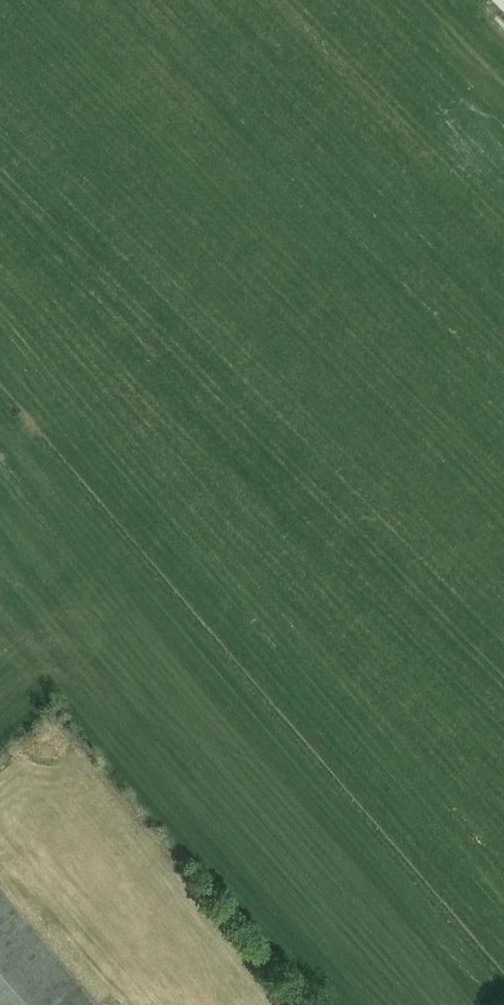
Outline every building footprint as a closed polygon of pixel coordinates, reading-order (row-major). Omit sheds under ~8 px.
[(0,893),(0,1004),(96,1004),(0,893)]
